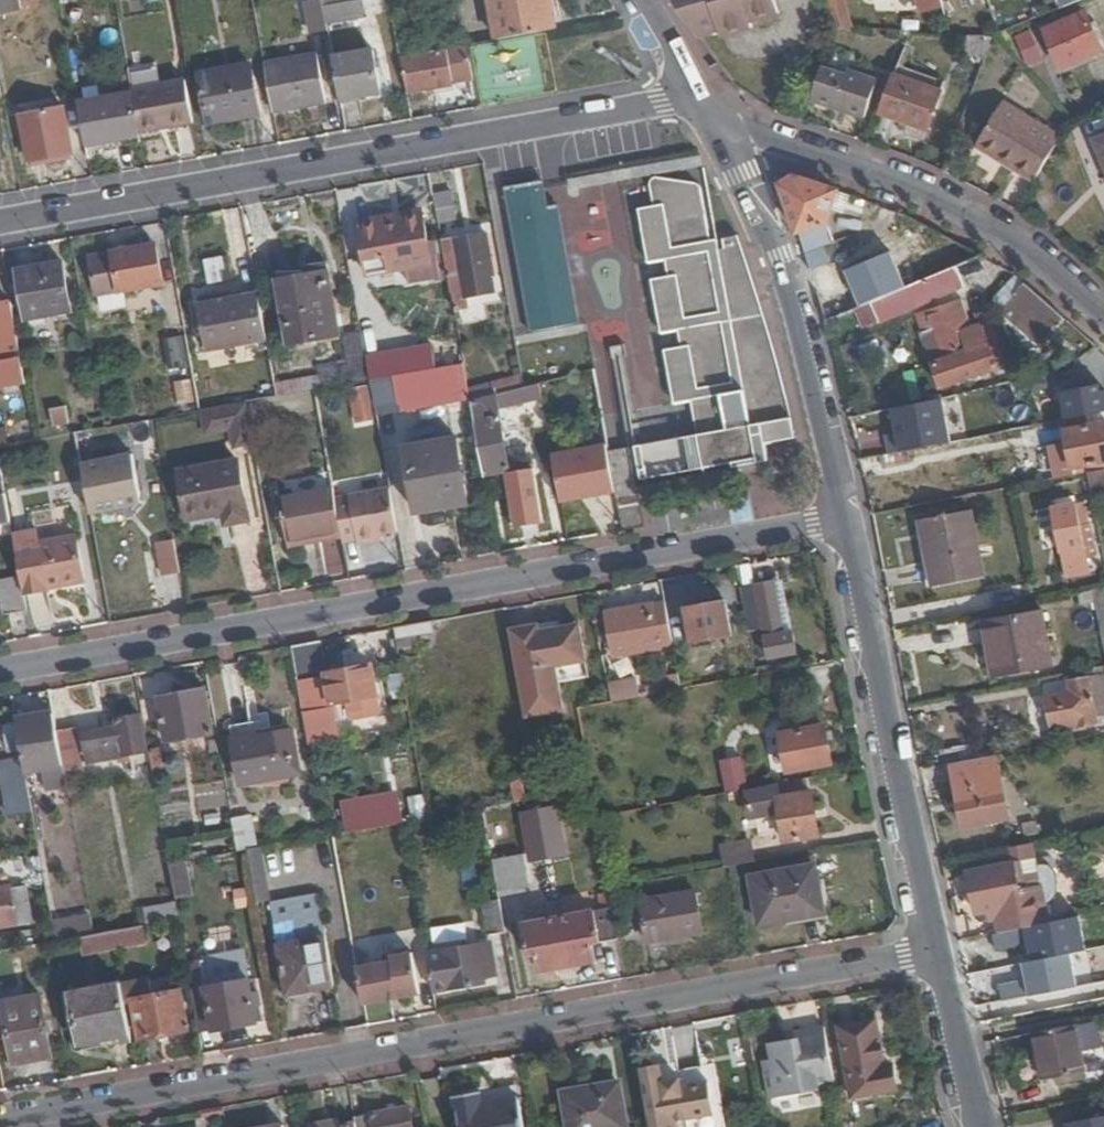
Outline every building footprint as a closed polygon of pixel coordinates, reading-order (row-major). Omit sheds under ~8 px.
[(22,10),(20,0),(0,0),(0,14),(22,10)] [(325,5),(327,11),(351,7),(350,0),(324,0),(325,5)] [(548,0),(488,0),(495,45),(554,35),(548,0)] [(699,38),(720,32),(749,23),(778,15),(774,0),(673,0),(672,2),(699,38)] [(840,0),(825,0),(822,1),(830,28),(847,23),(840,0)] [(919,15),(938,10),(935,0),(915,0),(919,15)] [(327,11),(325,5),(308,6),(314,41),(331,38),(330,29),(327,11)] [(369,22),(365,5),(351,7),(327,11),(330,29),(369,22)] [(1084,13),(1043,30),(1060,70),(1101,52),(1084,13)] [(749,23),(720,32),(721,37),(750,28),(749,23)] [(1011,38),(1016,51),(1031,45),(1027,32),(1011,38)] [(317,46),(264,56),(276,117),(329,107),(317,46)] [(472,65),(469,49),(400,61),(407,100),(455,91),(452,70),(472,66),(472,65)] [(374,55),(336,63),(343,104),(363,101),(382,98),(374,55)] [(851,67),(827,57),(811,100),(863,120),(878,82),(849,71),(851,67)] [(197,130),(189,85),(163,90),(158,68),(130,74),(134,95),(134,98),(141,139),(142,141),(197,130)] [(255,68),(201,79),(210,128),(264,118),(255,68)] [(893,78),(879,114),(927,132),(940,95),(893,78)] [(141,139),(134,98),(81,107),(88,148),(141,139)] [(365,109),(363,101),(343,104),(345,112),(365,109)] [(975,146),(1033,181),(1056,138),(1001,104),(975,146)] [(72,109),(29,116),(37,164),(38,166),(81,158),(72,109)] [(24,117),(11,119),(16,160),(28,159),(24,117)] [(142,141),(141,139),(88,148),(90,158),(143,149),(142,141)] [(1095,143),(1103,164),(1103,139),(1095,143)] [(655,182),(654,185),(661,226),(646,228),(650,251),(717,237),(710,196),(662,179),(657,180),(655,182)] [(797,182),(783,190),(786,203),(790,215),(805,259),(830,249),(824,231),(837,196),(797,182)] [(507,199),(533,344),(581,336),(560,216),(550,218),(545,192),(507,199)] [(454,194),(434,198),(440,227),(460,224),(454,194)] [(424,218),(360,230),(369,279),(433,268),(424,218)] [(455,239),(442,242),(451,295),(455,317),(469,315),(467,300),(497,295),(495,278),(497,278),(490,237),(456,242),(455,239)] [(720,250),(717,237),(650,251),(653,264),(668,261),(671,276),(655,279),(660,304),(748,284),(735,255),(730,256),(728,248),(720,250)] [(165,283),(156,244),(88,257),(95,296),(165,283)] [(227,254),(208,257),(211,283),(230,280),(227,254)] [(281,283),(312,278),(310,267),(312,267),(311,262),(278,268),(281,283)] [(65,264),(19,272),(28,325),(74,317),(65,264)] [(340,339),(327,265),(312,267),(310,267),(312,278),(281,283),(292,347),(340,339)] [(964,289),(956,270),(872,305),(880,324),(964,289)] [(199,299),(252,288),(250,279),(197,290),(199,299)] [(1047,335),(1060,321),(1024,289),(1013,280),(997,295),(1009,306),(1003,314),(1020,329),(1024,324),(1030,328),(1034,323),(1047,335)] [(768,328),(748,284),(660,304),(667,334),(680,331),(684,345),(668,349),(670,354),(768,328)] [(269,344),(260,295),(200,305),(208,353),(269,344)] [(958,301),(913,319),(939,390),(996,369),(980,326),(969,330),(958,301)] [(0,307),(0,347),(20,344),(13,305),(0,307)] [(768,328),(670,354),(678,405),(692,403),(698,435),(608,452),(623,530),(645,527),(637,480),(683,473),(749,461),(746,446),(795,438),(779,373),(768,328)] [(171,368),(192,364),(187,334),(166,337),(171,368)] [(30,389),(22,343),(20,344),(0,347),(0,394),(30,389)] [(433,349),(367,361),(371,382),(435,371),(433,349)] [(367,361),(367,360),(347,362),(348,367),(336,369),(340,388),(371,382),(367,361)] [(456,407),(449,369),(437,371),(435,371),(371,382),(378,421),(456,407)] [(281,391),(318,389),(317,376),(280,378),(281,391)] [(180,403),(197,400),(193,377),(176,381),(180,403)] [(1103,409),(1103,383),(1069,387),(1072,413),(1103,409)] [(551,398),(547,384),(511,393),(515,407),(551,398)] [(369,389),(352,392),(358,425),(376,422),(369,389)] [(496,397),(470,404),(484,476),(512,471),(496,397)] [(252,421),(248,404),(227,408),(231,424),(252,421)] [(68,407),(52,410),(54,427),(70,425),(68,407)] [(231,424),(227,408),(202,412),(205,429),(231,424)] [(157,462),(151,428),(133,431),(136,449),(141,448),(144,465),(157,462)] [(1062,435),(1068,472),(1103,465),(1103,428),(1062,435)] [(457,438),(405,448),(417,516),(470,506),(457,438)] [(1054,441),(1039,442),(1040,475),(1055,474),(1054,441)] [(912,466),(908,451),(880,456),(883,472),(912,466)] [(99,456),(82,459),(85,477),(102,473),(99,456)] [(251,522),(240,463),(182,472),(187,501),(191,521),(224,515),(226,527),(251,522)] [(102,473),(85,477),(90,500),(100,498),(104,521),(147,513),(140,479),(121,482),(118,470),(102,473)] [(333,471),(278,482),(291,548),(309,544),(307,538),(320,536),(321,543),(345,538),(345,542),(359,540),(361,546),(378,542),(377,537),(400,532),(391,489),(339,499),(333,471)] [(5,473),(0,474),(0,526),(14,524),(5,473)] [(534,492),(510,496),(516,531),(540,527),(534,492)] [(191,521),(187,501),(180,502),(183,522),(191,521)] [(1072,505),(1051,510),(1066,583),(1087,578),(1072,505)] [(972,511),(920,521),(926,549),(935,589),(986,578),(972,511)] [(38,522),(15,527),(27,593),(50,589),(50,586),(73,581),(74,584),(88,581),(78,530),(41,537),(38,522)] [(164,566),(166,575),(182,573),(181,563),(176,540),(160,543),(164,566)] [(927,590),(935,589),(926,549),(918,550),(927,590)] [(782,581),(772,583),(781,634),(791,632),(782,581)] [(772,583),(739,590),(752,662),(795,654),(791,632),(781,634),(772,583)] [(1093,606),(1090,593),(1076,596),(1079,608),(1093,606)] [(33,626),(27,595),(4,599),(10,630),(33,626)] [(731,636),(724,600),(684,607),(690,643),(731,636)] [(672,646),(664,603),(608,613),(616,656),(672,646)] [(1040,613),(981,623),(986,653),(993,652),(997,677),(1049,668),(1040,613)] [(436,620),(415,624),(418,638),(438,634),(436,620)] [(546,623),(539,625),(541,638),(582,630),(580,624),(547,630),(546,623)] [(418,638),(415,624),(395,627),(398,641),(418,638)] [(512,630),(529,717),(565,711),(560,683),(557,667),(587,661),(582,630),(541,638),(539,625),(512,630)] [(323,641),(293,647),(305,713),(331,708),(330,703),(349,699),(352,718),(380,713),(376,694),(379,693),(374,664),(328,672),(323,641)] [(587,661),(557,667),(560,683),(590,677),(587,661)] [(665,692),(680,689),(677,674),(663,677),(665,692)] [(1101,676),(1064,682),(1066,695),(1049,698),(1052,719),(1071,716),(1073,727),(1094,723),(1091,709),(1097,708),(1096,700),(1103,699),(1103,688),(1101,676)] [(621,682),(608,685),(612,701),(625,699),(621,682)] [(210,690),(162,697),(169,742),(217,734),(210,690)] [(61,728),(58,712),(20,718),(29,774),(44,770),(48,790),(71,786),(61,728)] [(91,761),(150,750),(143,712),(119,716),(120,723),(85,730),(91,761)] [(255,720),(233,724),(243,783),(301,774),(294,731),(289,731),(258,737),(257,728),(255,720)] [(258,737),(289,731),(289,723),(257,728),(258,737)] [(835,761),(828,725),(784,733),(791,769),(835,761)] [(61,728),(71,786),(92,782),(82,726),(61,728)] [(937,748),(940,763),(972,757),(969,742),(937,748)] [(742,755),(722,760),(729,791),(743,788),(750,786),(742,755)] [(994,756),(949,764),(962,827),(1005,818),(994,756)] [(290,791),(301,774),(243,783),(244,790),(290,791)] [(750,786),(743,788),(747,823),(755,822),(756,831),(769,829),(769,834),(782,833),(782,838),(816,835),(812,787),(775,791),(773,783),(750,786)] [(347,830),(402,819),(399,793),(342,803),(347,830)] [(555,805),(521,812),(529,858),(563,852),(555,805)] [(256,815),(235,819),(239,850),(260,846),(256,815)] [(744,860),(752,859),(750,840),(721,845),(724,864),(732,862),(744,860)] [(272,898),(267,846),(254,847),(259,899),(272,898)] [(522,851),(491,857),(496,889),(528,883),(522,851)] [(1050,920),(1039,858),(1012,863),(1012,860),(966,869),(973,912),(994,908),(998,930),(1047,921),(1050,920)] [(187,859),(172,861),(178,894),(193,892),(187,859)] [(821,911),(811,860),(750,871),(759,921),(821,911)] [(24,920),(26,931),(34,930),(35,930),(25,879),(0,883),(0,924),(24,920)] [(633,890),(631,879),(607,883),(609,891),(609,894),(633,890)] [(646,938),(703,928),(695,884),(662,889),(663,897),(640,901),(646,938)] [(337,983),(321,890),(273,897),(290,991),(337,983)] [(591,939),(617,936),(609,894),(609,891),(597,891),(599,908),(522,918),(523,920),(527,952),(536,951),(538,968),(594,961),(593,959),(591,939)] [(503,928),(498,895),(481,897),(487,931),(503,928)] [(159,920),(182,916),(179,900),(155,904),(159,920)] [(96,931),(92,910),(54,916),(56,926),(58,938),(88,933),(96,931)] [(184,930),(182,916),(159,920),(152,922),(154,936),(184,930)] [(36,942),(58,938),(56,926),(35,930),(34,930),(36,942)] [(122,946),(118,927),(96,931),(88,933),(91,952),(122,946)] [(368,956),(411,948),(408,932),(365,941),(368,956)] [(485,978),(478,943),(427,952),(433,987),(485,978)] [(248,945),(206,952),(210,981),(253,974),(248,945)] [(385,969),(418,963),(415,948),(392,952),(393,956),(384,957),(385,969)] [(206,952),(189,955),(201,1026),(217,1023),(210,981),(206,952)] [(368,997),(422,989),(418,963),(385,969),(384,957),(362,961),(368,997)] [(362,961),(357,962),(363,998),(368,997),(362,961)] [(151,971),(132,975),(141,1033),(191,1025),(185,985),(154,989),(151,971)] [(253,974),(210,981),(217,1023),(260,1016),(253,974)] [(136,1036),(127,977),(73,985),(82,1036),(110,1032),(111,1040),(136,1036)] [(44,988),(4,995),(15,1059),(55,1052),(44,988)] [(874,1009),(836,1017),(851,1093),(897,1084),(892,1057),(884,1059),(874,1009)] [(1075,1022),(1031,1030),(1041,1077),(1084,1067),(1075,1022)] [(834,1082),(824,1023),(789,1028),(790,1035),(765,1038),(767,1056),(760,1057),(766,1097),(816,1090),(815,1086),(834,1082)] [(639,1071),(649,1126),(685,1126),(683,1114),(707,1110),(701,1077),(678,1081),(677,1073),(662,1075),(660,1067),(639,1071)] [(563,1087),(599,1081),(598,1073),(555,1080),(558,1103),(565,1102),(563,1087)] [(617,1078),(599,1081),(563,1087),(565,1102),(569,1126),(603,1126),(625,1123),(617,1078)] [(451,1094),(457,1126),(524,1126),(520,1097),(481,1104),(479,1089),(451,1094)] [(405,1103),(356,1112),(356,1118),(358,1126),(410,1126),(405,1103)] [(310,1115),(313,1124),(342,1120),(341,1111),(310,1115)] [(1062,1120),(1064,1126),(1103,1126),(1103,1112),(1062,1120)] [(313,1124),(313,1126),(358,1126),(356,1118),(342,1120),(313,1124)] [(286,1119),(269,1122),(270,1126),(287,1126),(286,1119)]
